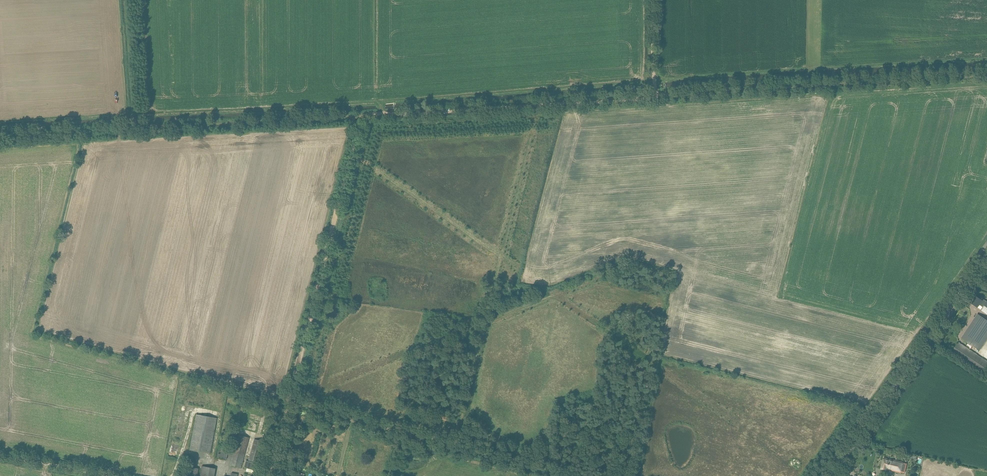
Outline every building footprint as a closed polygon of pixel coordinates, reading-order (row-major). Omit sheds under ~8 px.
[(986,314),(986,302),(983,299),(982,301),(976,297),(972,304),(978,308),(980,304),(983,307),(981,310),(986,314)] [(961,338),(965,341),(979,351),(984,343),(986,339),(986,320),(982,317),(978,314),(970,325),(966,331),(961,338)] [(952,352),(983,374),(986,368),(986,362),(958,342),(952,352)] [(217,418),(197,415),(190,450),(210,453),(217,418)] [(249,438),(239,435),(230,465),(241,468),(249,438)] [(249,460),(258,463),(264,442),(254,439),(249,460)] [(220,458),(226,460),(229,449),(223,447),(220,458)] [(884,458),(881,469),(887,470),(888,469),(901,472),(905,473),(907,464),(903,463),(884,458)] [(202,466),(200,475),(213,475),(215,468),(202,466)] [(189,467),(188,475),(197,475),(198,468),(189,467)]
